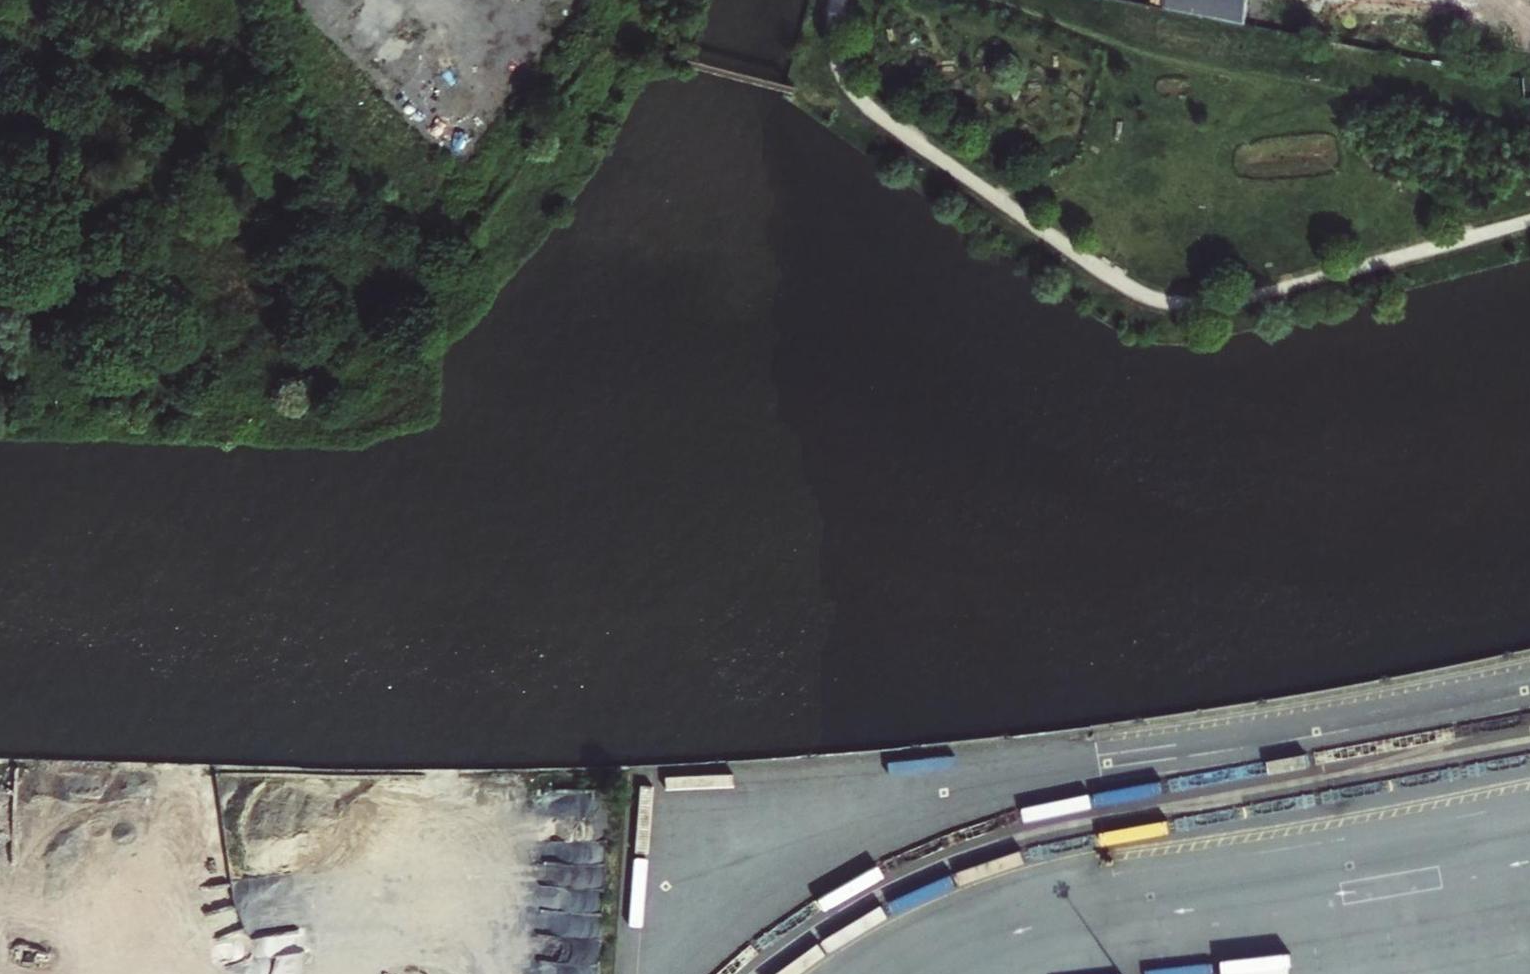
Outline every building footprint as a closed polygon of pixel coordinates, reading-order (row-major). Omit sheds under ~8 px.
[(1157,9),(1242,27),(1245,0),(1157,0),(1157,9)] [(628,819),(708,817),(708,806),(646,807),(646,786),(627,787),(628,819)] [(272,837),(272,819),(226,819),(226,837),(272,837)] [(1194,973),(1318,973),(1315,950),(1193,966),(1194,973)]
